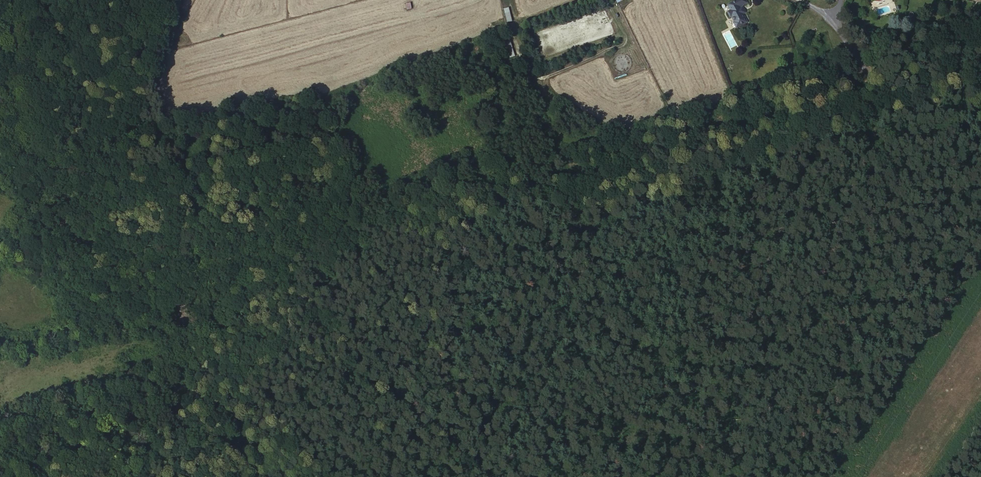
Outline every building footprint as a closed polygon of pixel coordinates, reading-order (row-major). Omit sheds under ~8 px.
[(729,5),(728,6),(727,6),(727,7),(727,8),(727,9),(729,12),(727,14),(727,15),(728,18),(730,19),(733,24),(732,25),(735,29),(746,23),(738,9),(745,5),(743,0),(737,0),(734,2),(729,5)] [(509,7),(503,8),(507,21),(512,20),(509,7)] [(510,57),(515,55),(509,37),(504,39),(510,57)]
